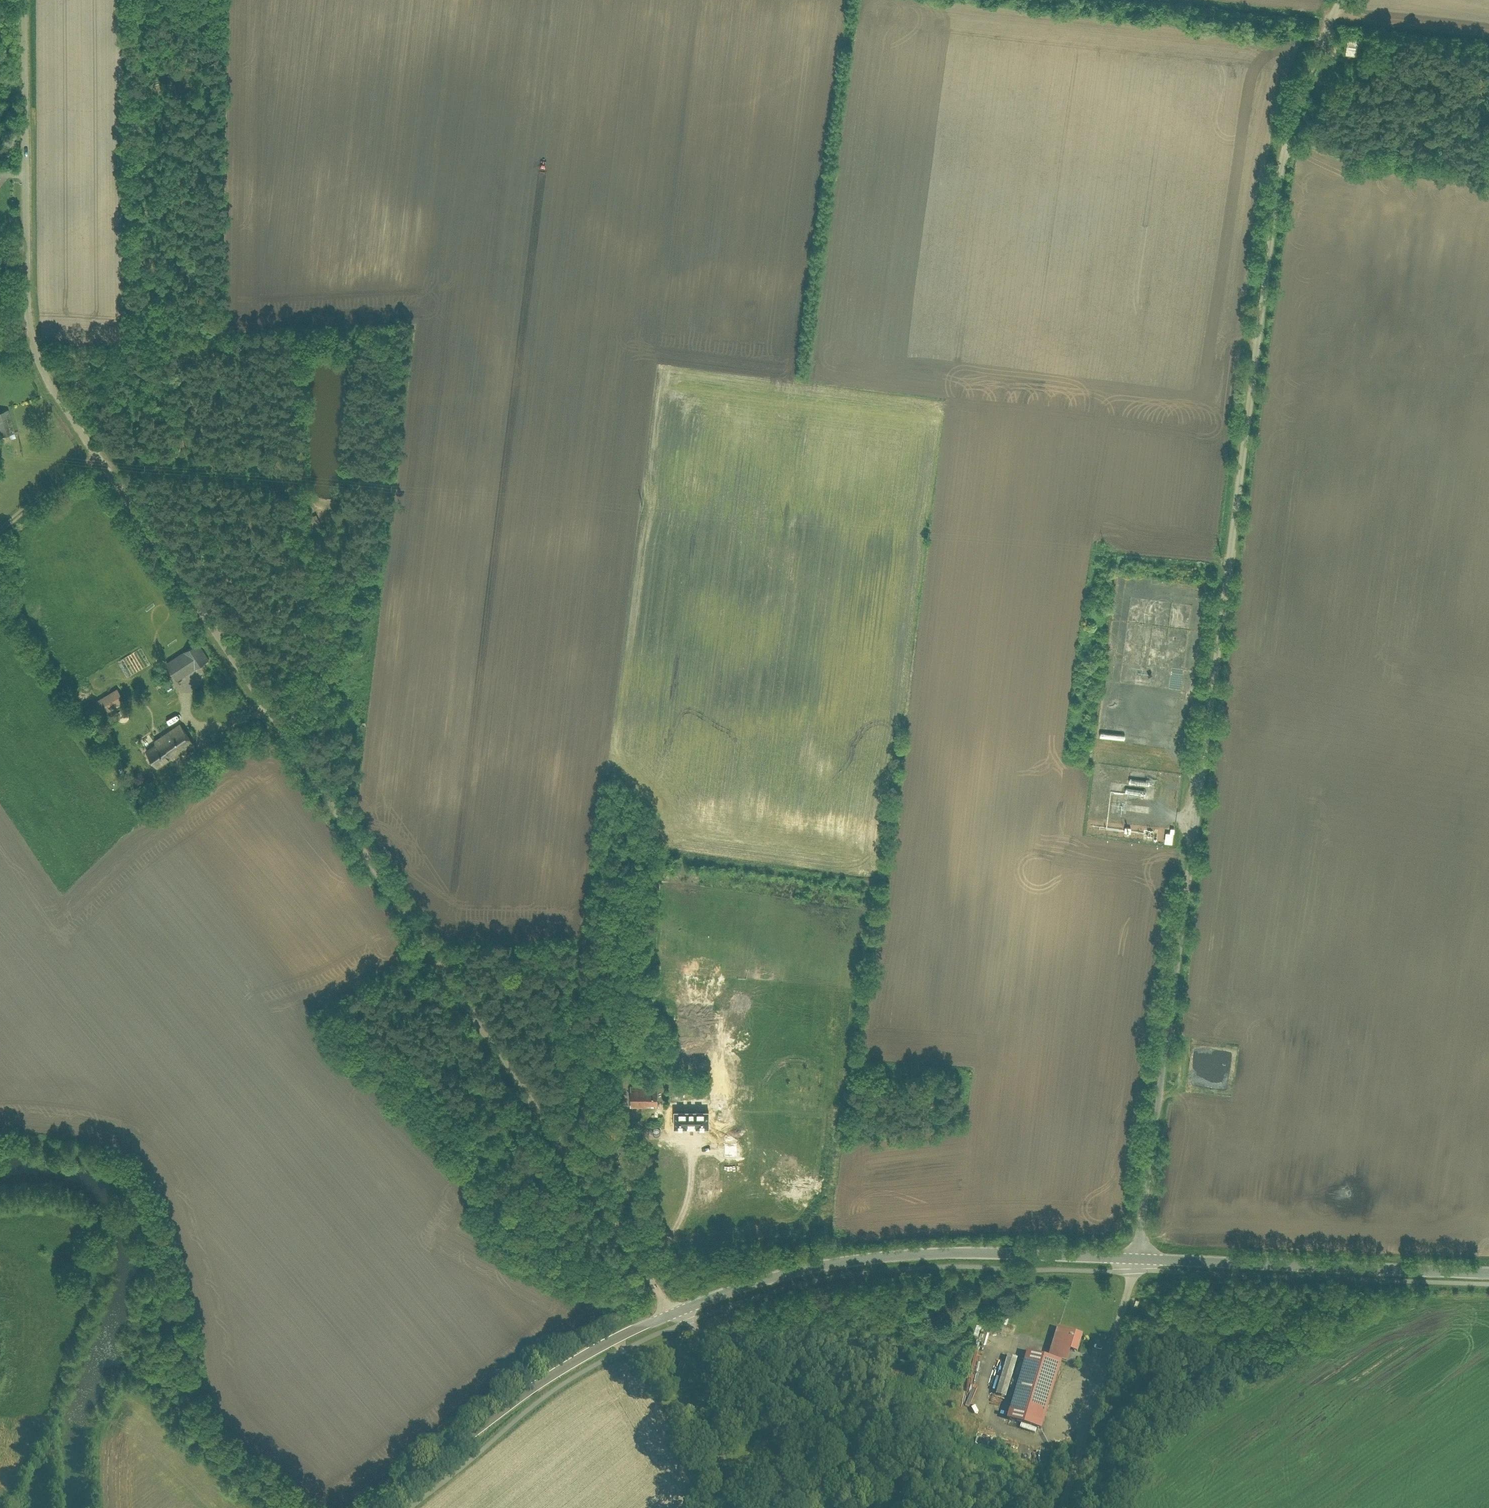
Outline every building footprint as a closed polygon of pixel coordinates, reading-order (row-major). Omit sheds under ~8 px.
[(1347,37),(1344,56),(1355,58),(1358,38),(1347,37)] [(8,410),(0,411),(0,436),(13,433),(8,410)] [(163,661),(174,680),(204,662),(193,644),(163,661)] [(93,704),(101,717),(127,701),(119,688),(93,704)] [(141,748),(156,771),(194,747),(179,724),(141,748)] [(1176,832),(1168,831),(1167,840),(1174,841),(1176,832)] [(630,1085),(630,1106),(654,1107),(654,1085),(630,1085)] [(1006,1420),(1042,1431),(1065,1350),(1078,1354),(1082,1337),(1056,1329),(1047,1360),(1025,1353),(1006,1420)] [(1005,1357),(994,1397),(1005,1400),(1016,1360),(1005,1357)]
